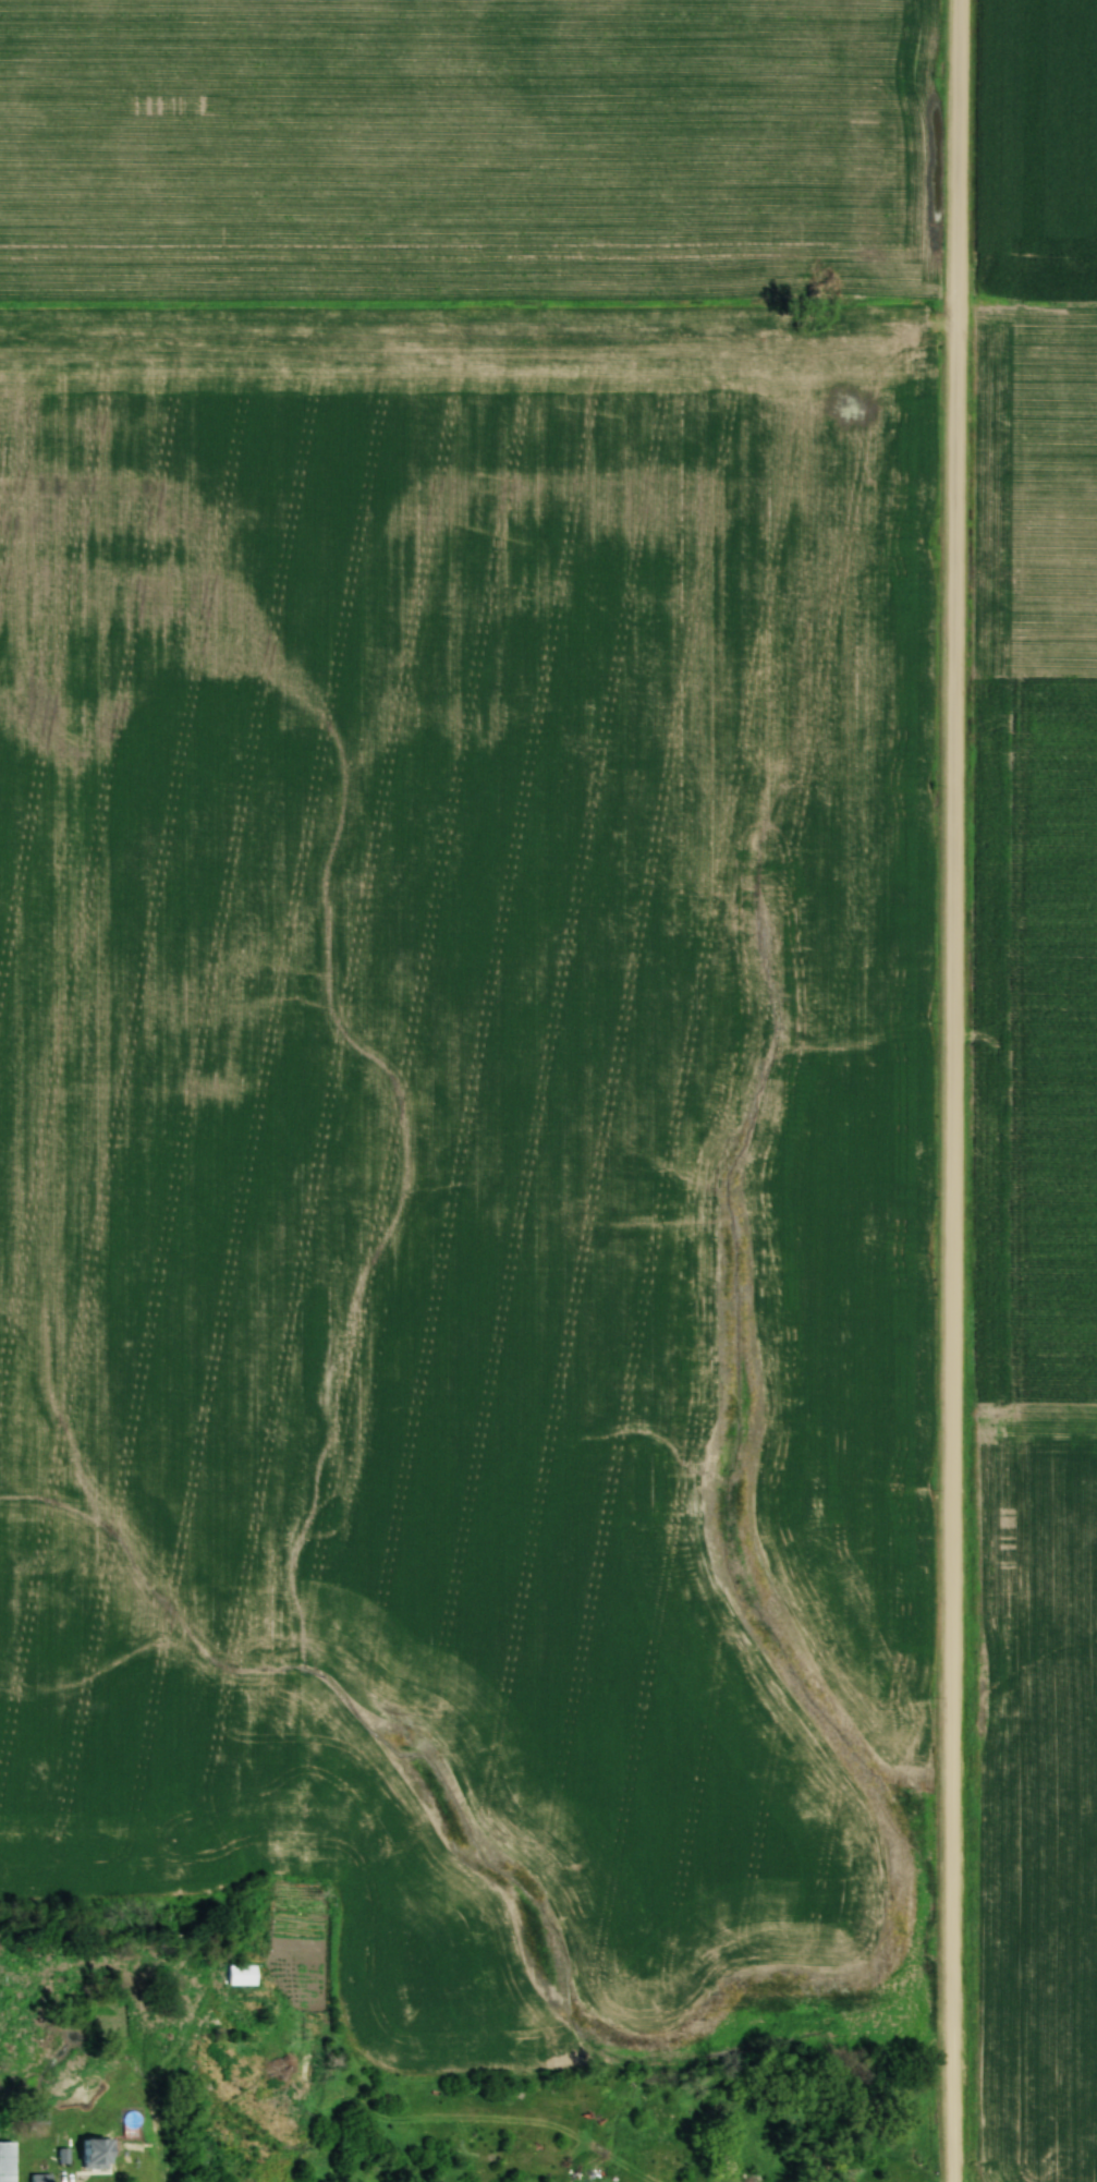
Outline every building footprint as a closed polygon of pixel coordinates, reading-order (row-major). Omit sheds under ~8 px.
[(232,1965),(232,1985),(260,1985),(260,1965),(232,1965)] [(85,2169),(118,2169),(118,2139),(85,2139),(85,2169)] [(0,2142),(0,2181),(20,2181),(19,2142),(0,2142)]
